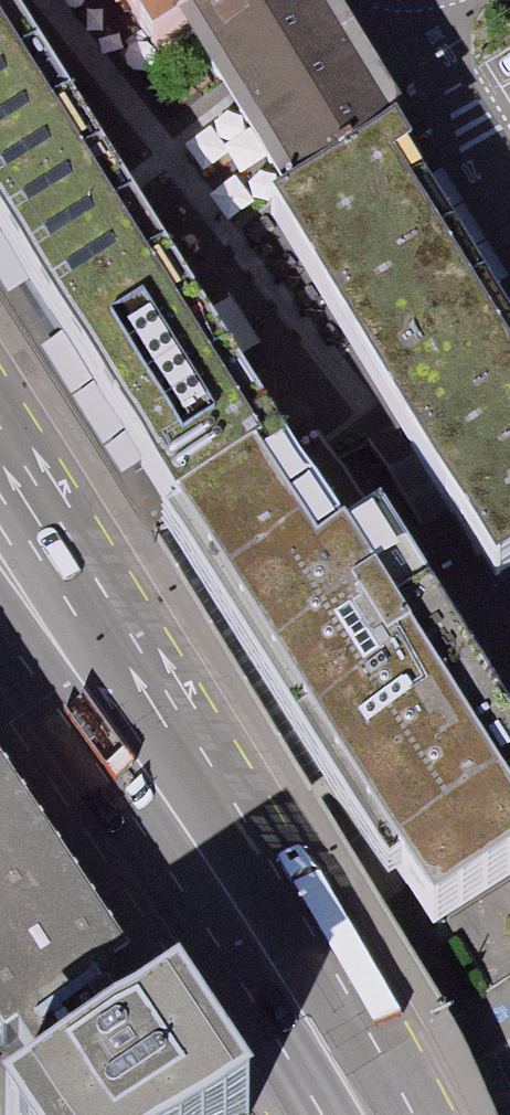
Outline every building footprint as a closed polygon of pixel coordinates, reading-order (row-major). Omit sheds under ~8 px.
[(163,494),(279,411),(20,0),(0,0),(0,219),(163,494)] [(141,91),(182,67),(291,0),(88,0),(141,91)] [(398,107),(347,62),(311,0),(291,0),(182,67),(224,137),(283,175),(398,107)] [(283,175),(272,183),(494,560),(509,548),(509,313),(398,107),(283,175)] [(509,837),(509,769),(279,411),(163,494),(388,850),(404,843),(434,884),(509,837)] [(130,991),(0,795),(0,1062),(4,1068),(27,1052),(56,1094),(132,1045),(107,1006),(130,991)] [(24,1114),(247,1114),(181,1013),(132,1045),(56,1094),(24,1114)]
